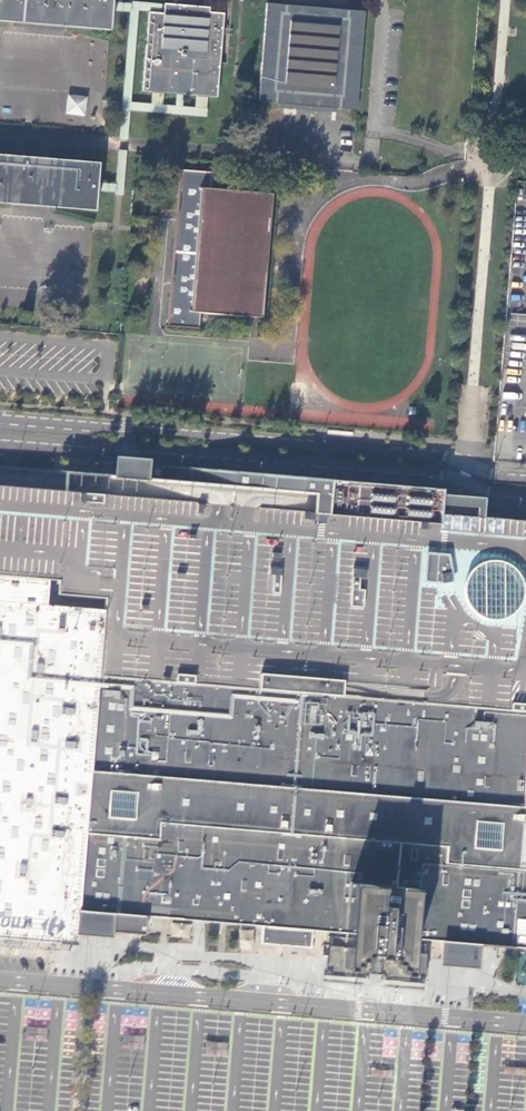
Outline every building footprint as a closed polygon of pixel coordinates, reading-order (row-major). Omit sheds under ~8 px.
[(110,30),(111,9),(112,0),(0,0),(0,20),(110,30)] [(127,138),(129,110),(206,116),(207,96),(196,95),(194,107),(182,106),(183,94),(176,93),(174,106),(162,105),(163,92),(151,91),(150,104),(130,102),(138,11),(150,12),(164,12),(165,4),(118,0),(112,0),(112,9),(127,10),(116,137),(127,138)] [(308,105),(357,110),(365,11),(267,2),(259,101),(308,105)] [(210,6),(165,4),(164,12),(150,12),(143,91),(151,91),(163,92),(176,93),(183,94),(196,95),(207,96),(217,97),(224,13),(209,11),(210,6)] [(65,114),(85,116),(87,96),(67,94),(65,114)] [(122,195),(126,152),(115,151),(113,184),(97,183),(96,193),(122,195)] [(95,211),(96,193),(97,183),(99,163),(0,154),(0,202),(95,211)] [(168,326),(199,329),(200,313),(227,317),(265,317),(275,194),(238,188),(210,187),(212,172),(182,169),(168,326)] [(263,926),(262,943),(286,945),(312,947),(313,930),(321,931),(324,931),(328,931),(348,933),(346,947),(329,945),(326,969),(329,970),(329,972),(331,972),(331,975),(366,978),(366,975),(369,976),(369,973),(375,974),(383,975),(383,977),(386,977),(386,979),(421,982),(421,980),(423,980),(424,978),(426,978),(428,954),(428,944),(411,943),(411,938),(428,940),(445,941),(443,959),(448,960),(459,961),(471,962),(478,962),(479,945),(511,948),(516,948),(516,947),(525,948),(525,521),(522,520),(518,520),(513,520),(481,517),(482,503),(470,502),(459,501),(449,500),(442,499),(443,489),(430,488),(420,487),(416,487),(413,486),(386,484),(365,482),(361,482),(354,482),(349,481),(341,480),(330,480),(328,479),(303,477),(296,477),(287,476),(277,475),(275,475),(272,475),(263,474),(260,474),(251,473),(248,473),(247,473),(238,472),(227,471),(222,471),(219,470),(216,470),(210,470),(204,469),(200,469),(189,468),(175,467),(143,464),(139,464),(129,463),(120,462),(117,462),(116,475),(111,475),(108,475),(101,474),(98,474),(96,474),(60,471),(56,471),(24,469),(0,467),(0,937),(61,942),(61,943),(79,945),(80,928),(82,929),(88,929),(99,930),(108,931),(113,932),(116,932),(123,932),(146,934),(148,916),(150,917),(188,920),(263,926)]
